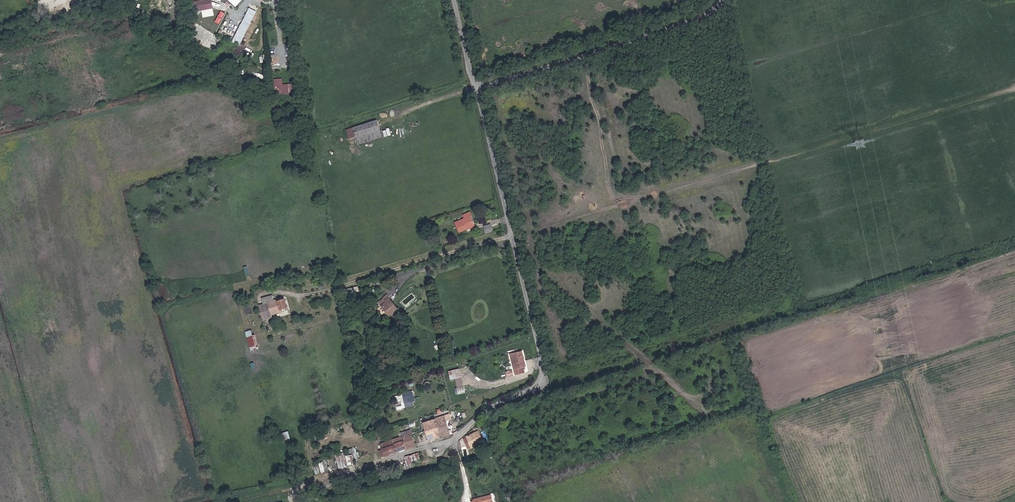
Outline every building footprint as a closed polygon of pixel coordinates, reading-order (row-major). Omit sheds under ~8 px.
[(193,11),(202,10),(203,16),(213,15),(212,0),(193,0),(193,11)] [(248,7),(232,41),(241,45),(256,10),(248,7)] [(274,93),(291,93),(291,83),(283,83),(283,78),(274,78),(274,93)] [(354,148),(385,137),(382,129),(379,120),(348,131),(354,148)] [(463,219),(457,222),(462,234),(471,230),(470,229),(477,227),(473,216),(475,215),(474,211),(462,215),(463,219)] [(491,223),(484,225),(486,233),(493,231),(491,223)] [(388,316),(398,308),(387,294),(377,302),(388,316)] [(274,306),(279,319),(287,316),(286,312),(291,310),(290,304),(283,306),(282,303),(274,306)] [(258,315),(268,312),(266,305),(256,308),(258,315)] [(255,334),(252,334),(251,329),(246,331),(250,350),(258,348),(255,334)] [(527,368),(523,352),(512,355),(516,371),(514,371),(515,376),(525,374),(524,369),(527,368)] [(464,388),(462,379),(454,381),(456,390),(464,388)] [(413,390),(403,391),(405,407),(412,406),(412,401),(415,400),(413,390)] [(398,409),(406,407),(401,394),(394,396),(398,409)] [(434,427),(437,437),(443,435),(441,426),(448,425),(446,415),(437,418),(439,425),(434,427)] [(430,439),(437,437),(434,427),(427,430),(430,439)] [(422,442),(430,439),(427,430),(419,433),(422,442)] [(283,440),(290,438),(288,431),(281,433),(283,440)] [(472,439),(480,436),(478,431),(470,434),(472,439)] [(414,434),(416,443),(422,442),(419,433),(414,434)] [(397,446),(399,451),(408,449),(407,446),(416,443),(414,434),(406,437),(408,443),(397,446)] [(406,437),(395,441),(397,446),(408,443),(406,437)] [(383,444),(385,450),(397,446),(395,441),(383,444)] [(354,447),(356,454),(364,451),(362,445),(354,447)] [(385,450),(387,455),(399,451),(397,446),(385,450)] [(335,454),(339,468),(357,463),(353,447),(345,449),(346,451),(335,454)] [(420,453),(404,455),(406,468),(422,466),(420,453)] [(478,495),(479,501),(483,501),(498,499),(496,491),(478,495)]
